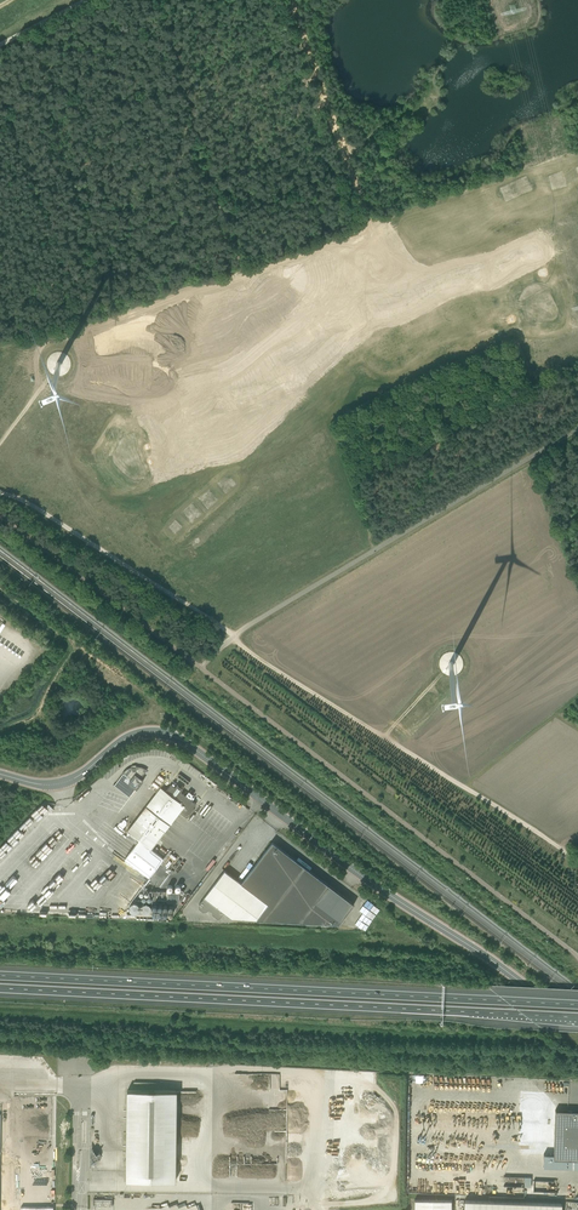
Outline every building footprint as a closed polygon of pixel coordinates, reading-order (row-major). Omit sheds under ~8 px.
[(138,766),(136,766),(136,767),(132,767),(131,767),(130,767),(128,768),(127,769),(126,770),(125,771),(124,771),(123,772),(122,773),(123,774),(114,785),(130,797),(136,788),(137,789),(143,781),(141,778),(147,770),(146,769),(144,768),(143,768),(142,767),(140,767),(139,766),(138,766)] [(170,824),(179,812),(186,818),(188,817),(192,813),(195,809),(193,808),(196,805),(195,802),(186,795),(181,792),(183,789),(177,785),(175,787),(172,785),(170,785),(166,790),(161,787),(157,791),(146,806),(143,811),(128,830),(140,839),(125,859),(149,877),(164,858),(152,848),(170,824)] [(354,904),(272,842),(241,883),(225,870),(199,904),(199,908),(203,911),(207,911),(208,910),(210,912),(212,911),(212,914),(218,918),(220,917),(224,912),(232,918),(339,924),(341,921),(354,904)] [(153,891),(153,900),(167,900),(167,891),(153,891)] [(370,924),(381,908),(369,900),(365,905),(371,910),(368,915),(366,914),(362,918),(370,924)] [(157,913),(157,904),(135,905),(135,914),(157,913)] [(482,1088),(497,1084),(496,1078),(485,1080),(484,1079),(480,1080),(482,1088)] [(126,1173),(126,1180),(176,1181),(177,1091),(127,1090),(126,1173)] [(555,1124),(554,1159),(577,1160),(577,1111),(567,1111),(560,1110),(560,1100),(548,1100),(547,1124),(555,1124)] [(451,1200),(415,1199),(415,1209),(451,1209),(451,1200)] [(561,1203),(463,1199),(463,1204),(463,1209),(561,1209),(561,1203)]
